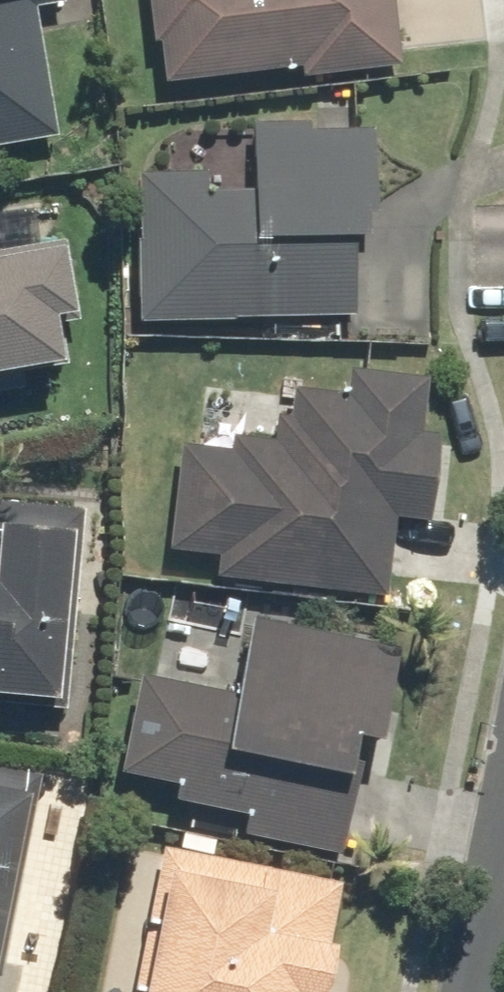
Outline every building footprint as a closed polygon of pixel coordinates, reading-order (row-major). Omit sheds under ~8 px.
[(56,140),(39,11),(65,7),(64,0),(0,0),(0,147),(56,140)] [(199,74),(199,80),(307,66),(308,77),(399,65),(390,0),(147,0),(157,79),(199,74)] [(369,130),(248,127),(246,191),(198,190),(199,177),(135,175),(131,315),(270,319),(269,340),(336,342),(337,320),(350,321),(353,239),(366,240),(369,130)] [(0,238),(0,372),(54,360),(46,321),(66,317),(48,228),(0,238)] [(421,378),(352,374),(350,397),(286,393),(283,442),(225,438),(224,452),(178,449),(171,555),(212,558),(211,581),(384,592),(388,524),(430,527),(436,430),(418,429),(421,378)] [(0,501),(0,719),(55,723),(66,556),(79,557),(83,506),(0,501)] [(398,636),(250,607),(233,694),(138,676),(119,772),(171,782),(169,797),(237,810),(234,830),(339,850),(353,783),(343,781),(351,737),(377,742),(398,636)] [(32,773),(0,767),(0,945),(32,773)] [(132,845),(106,991),(315,991),(334,882),(132,845)]
